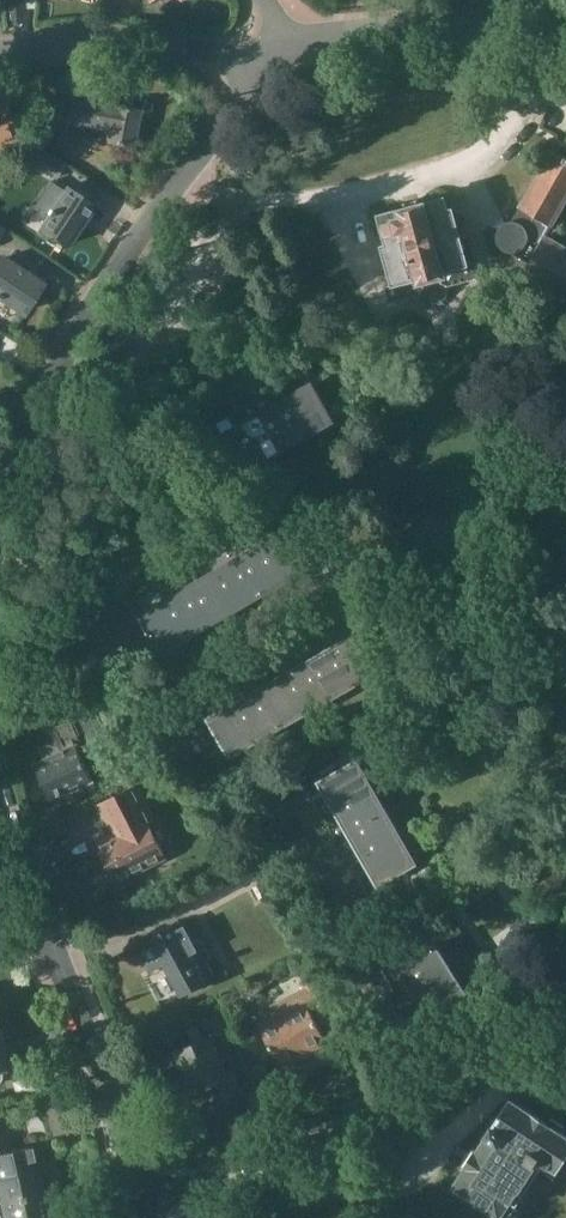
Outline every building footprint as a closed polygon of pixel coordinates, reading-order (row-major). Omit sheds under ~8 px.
[(139,110),(56,94),(50,126),(70,130),(72,123),(108,130),(106,140),(132,145),(134,135),(137,135),(139,122),(136,121),(139,110)] [(17,141),(4,104),(0,105),(0,147),(17,141)] [(24,156),(54,176),(63,162),(33,142),(24,156)] [(520,207),(512,220),(510,221),(506,222),(504,223),(502,225),(501,227),(500,229),(499,231),(499,232),(498,235),(498,237),(498,238),(498,240),(499,241),(499,243),(501,246),(503,247),(504,249),(506,250),(508,251),(511,252),(513,252),(518,270),(523,273),(522,276),(565,301),(565,247),(546,236),(565,202),(565,155),(565,156),(553,149),(520,207)] [(49,213),(40,227),(68,245),(83,223),(85,224),(90,217),(88,216),(95,205),(67,186),(54,177),(36,203),(49,213)] [(454,209),(453,209),(449,210),(445,197),(421,204),(420,201),(420,200),(420,199),(403,204),(403,205),(404,205),(405,208),(380,215),(388,244),(384,245),(394,283),(390,284),(387,290),(389,297),(394,300),(422,292),(425,286),(424,282),(442,277),(443,282),(449,285),(471,279),(477,277),(480,271),(479,265),(473,262),(468,263),(460,232),(462,231),(463,230),(465,228),(467,227),(467,226),(468,224),(468,222),(468,221),(468,219),(468,218),(467,216),(466,215),(465,213),(464,212),(462,210),(460,209),(457,209),(455,209),(454,209)] [(42,284),(31,276),(32,275),(25,270),(24,271),(3,257),(0,261),(0,297),(1,296),(24,312),(42,284)] [(287,399),(279,385),(254,400),(282,450),(333,421),(324,406),(312,384),(287,399)] [(216,421),(203,428),(211,442),(223,464),(231,479),(282,450),(254,400),(228,414),(229,416),(236,428),(224,435),(216,421)] [(262,594),(313,565),(285,515),(234,544),(262,594)] [(262,594),(234,544),(208,558),(216,572),(192,586),(213,622),(262,594)] [(213,622),(192,586),(184,572),(158,587),(166,601),(141,615),(153,636),(153,637),(162,651),(213,622)] [(332,697),(383,668),(355,618),(304,647),(332,697)] [(332,697),(304,647),(278,662),(286,675),(262,689),(283,725),(332,697)] [(283,725),(262,689),(254,675),(228,690),(236,704),(211,718),(223,739),(223,740),(231,755),(283,725)] [(82,723),(96,756),(114,748),(99,715),(82,723)] [(47,759),(36,764),(54,806),(75,796),(72,790),(93,780),(85,761),(90,759),(85,749),(80,751),(77,745),(82,743),(73,721),(53,730),(59,742),(43,749),(47,759)] [(336,807),(322,815),(337,840),(386,812),(357,761),(342,770),(343,770),(321,782),(336,807)] [(100,850),(116,881),(164,857),(147,824),(154,820),(136,784),(96,805),(108,827),(109,826),(112,832),(96,840),(101,850),(100,850)] [(386,812),(337,840),(351,866),(365,858),(379,883),(400,871),(401,871),(416,863),(386,812)] [(192,934),(184,920),(136,947),(149,971),(164,963),(182,996),(215,977),(206,961),(211,959),(196,931),(192,934)] [(400,966),(397,961),(383,970),(402,1001),(415,992),(431,1017),(462,997),(446,973),(451,970),(434,944),(415,956),(415,957),(400,966)] [(299,960),(287,967),(291,974),(303,968),(299,960)] [(312,1011),(329,1001),(312,968),(299,975),(305,987),(286,997),(288,1000),(273,1008),(277,1016),(260,1026),(265,1036),(281,1068),(328,1043),(312,1011)] [(189,1031),(194,1042),(204,1037),(199,1026),(189,1031)] [(211,1037),(179,1051),(196,1088),(218,1078),(226,1097),(243,1090),(234,1070),(227,1073),(211,1037)] [(561,1132),(565,1126),(552,1117),(548,1123),(537,1116),(512,1100),(495,1125),(494,1124),(487,1135),(488,1136),(478,1151),(474,1148),(463,1164),(467,1167),(455,1185),(500,1215),(519,1187),(520,1187),(540,1157),(555,1168),(557,1165),(556,1165),(559,1163),(561,1161),(564,1158),(565,1155),(565,1135),(561,1132)] [(40,1144),(13,1150),(6,1121),(0,1123),(0,1204),(46,1194),(42,1173),(47,1172),(40,1144)] [(55,1209),(50,1210),(46,1194),(0,1204),(0,1217),(57,1217),(55,1209)]
